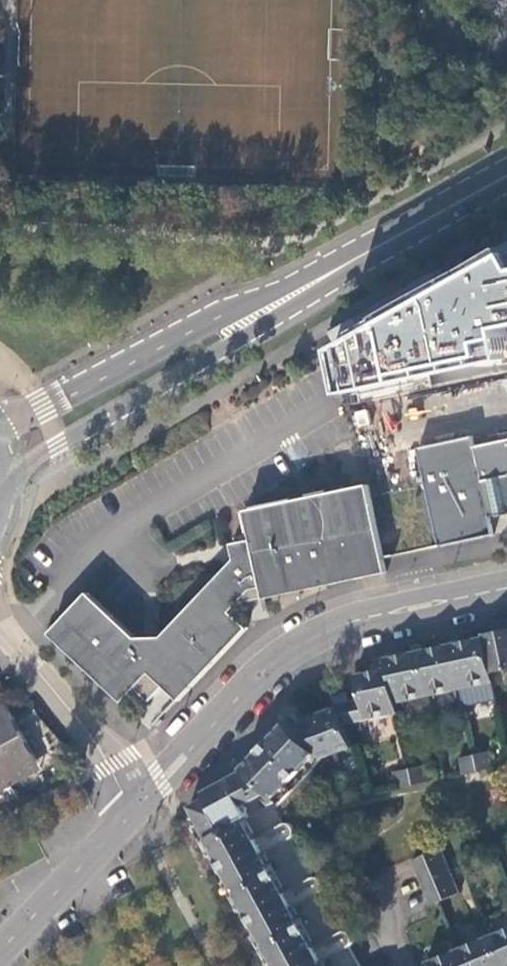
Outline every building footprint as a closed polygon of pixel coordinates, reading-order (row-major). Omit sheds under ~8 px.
[(358,402),(506,370),(506,335),(505,329),(506,329),(506,251),(505,252),(467,273),(445,286),(342,345),(358,402)] [(474,445),(472,435),(419,446),(440,543),(493,532),(490,515),(506,512),(506,438),(474,445)] [(384,555),(367,477),(246,504),(252,533),(251,534),(262,587),(263,586),(265,597),(387,569),(384,555)] [(262,587),(251,534),(237,537),(240,553),(182,612),(223,650),(247,626),(231,610),(248,593),(252,589),(262,587)] [(263,586),(262,587),(252,589),(248,593),(254,599),(265,597),(263,586)] [(177,696),(223,650),(182,612),(165,631),(140,636),(118,615),(92,589),(60,621),(52,628),(122,698),(137,684),(149,696),(163,682),(177,696)] [(483,635),(483,637),(491,673),(506,670),(506,630),(483,635)] [(461,690),(493,683),(491,673),(483,637),(451,644),(461,690)] [(429,697),(461,690),(451,644),(419,651),(429,697)] [(397,703),(429,697),(419,651),(387,657),(389,668),(397,703)] [(389,668),(357,675),(361,698),(365,720),(399,713),(397,703),(389,668)] [(337,706),(349,701),(347,694),(334,699),(337,706)] [(365,720),(361,698),(349,701),(337,706),(344,725),(365,720)] [(13,784),(5,770),(34,755),(6,701),(0,704),(0,790),(13,784)] [(203,791),(206,798),(191,805),(277,965),(327,965),(246,818),(278,801),(274,798),(317,753),(323,758),(353,747),(344,725),(337,706),(302,719),(295,714),(243,768),(245,770),(203,791)] [(475,757),(478,770),(493,767),(490,754),(475,757)] [(42,769),(34,755),(5,770),(13,784),(42,769)] [(461,759),(463,774),(478,770),(475,757),(461,759)] [(410,770),(413,784),(424,782),(428,781),(425,767),(410,770)] [(395,773),(398,788),(413,784),(410,770),(395,773)] [(417,875),(445,864),(439,849),(411,860),(417,875)] [(451,879),(445,864),(417,875),(424,891),(451,879)] [(429,905),(457,893),(451,879),(424,891),(429,905)] [(503,965),(506,965),(506,928),(490,935),(503,965)] [(490,935),(458,948),(466,965),(503,965),(490,935)] [(458,948),(426,961),(429,965),(466,965),(458,948)]
